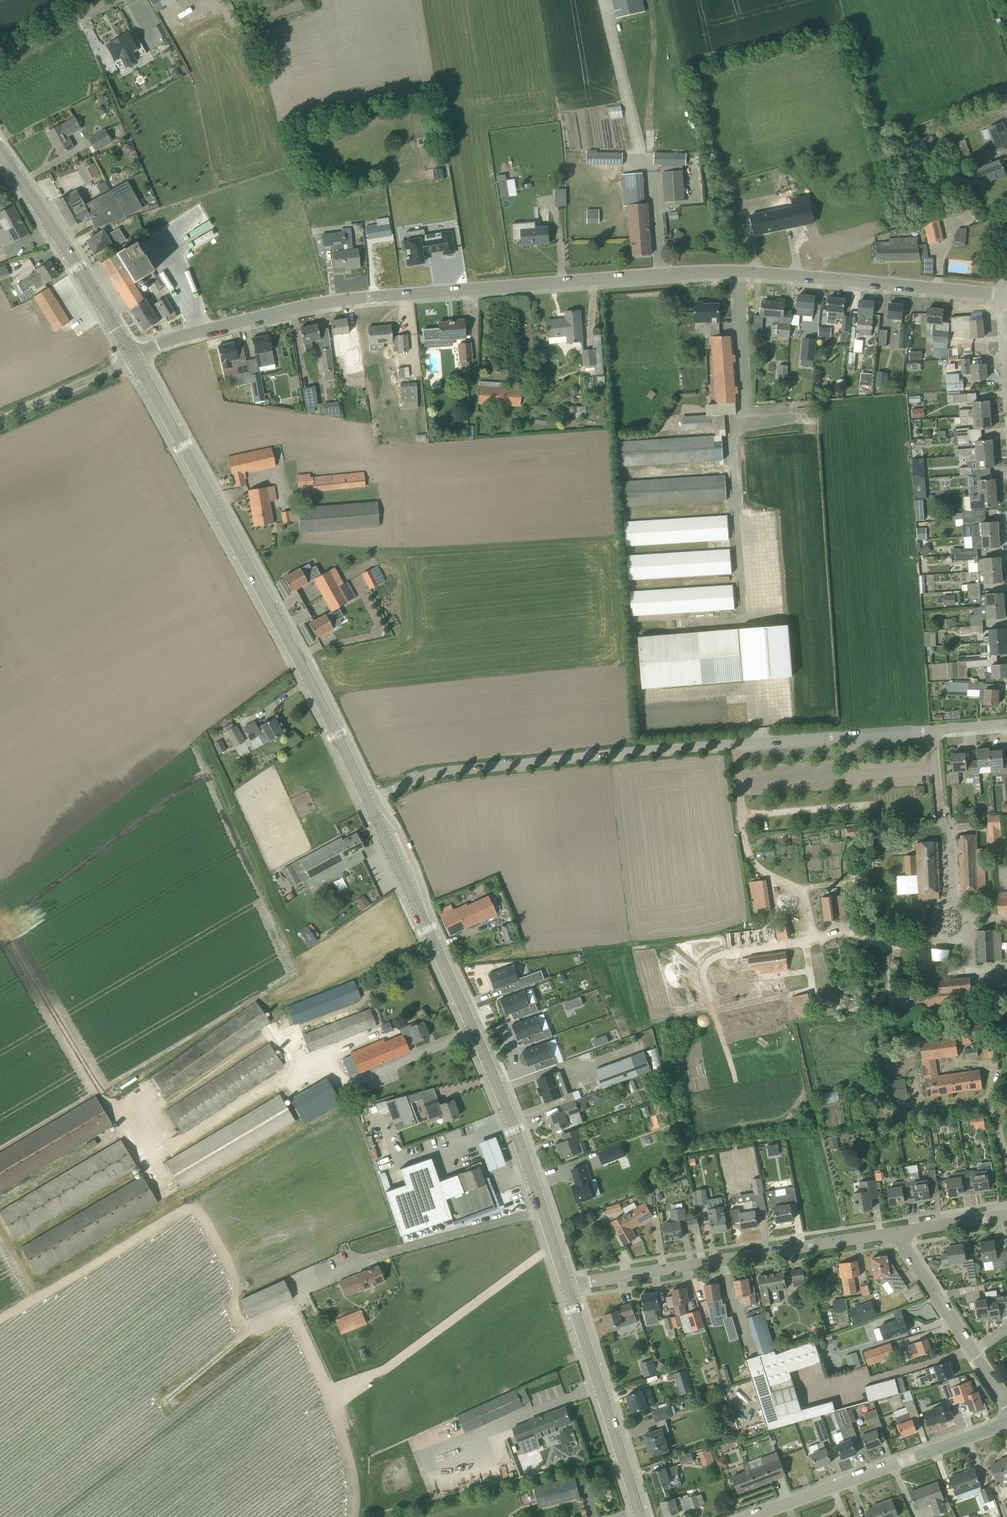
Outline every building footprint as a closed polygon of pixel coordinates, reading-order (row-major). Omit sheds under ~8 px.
[(180,0),(149,0),(156,13),(180,0)] [(643,0),(613,0),(617,17),(646,12),(643,0)] [(160,25),(153,29),(160,39),(166,35),(160,25)] [(120,37),(114,41),(112,42),(113,44),(108,47),(107,45),(106,46),(117,65),(119,68),(125,65),(126,67),(136,62),(135,59),(146,53),(136,35),(131,38),(128,33),(122,37),(122,36),(120,37)] [(171,71),(171,75),(173,78),(181,73),(178,69),(177,69),(176,68),(171,71)] [(81,130),(74,118),(47,133),(59,155),(73,147),(67,137),(81,130)] [(1003,123),(989,128),(997,152),(1006,148),(1006,135),(1003,123)] [(93,145),(96,151),(112,142),(105,130),(95,135),(99,142),(93,145)] [(125,146),(124,149),(125,152),(128,154),(132,153),(133,149),(132,146),(128,145),(125,146)] [(587,151),(587,164),(622,165),(622,152),(587,151)] [(685,201),(683,165),(687,165),(687,153),(654,153),(654,164),(663,164),(665,202),(685,201)] [(83,166),(88,174),(88,175),(92,172),(95,177),(100,174),(93,160),(90,162),(89,159),(84,161),(86,165),(83,166)] [(1006,176),(1001,160),(976,169),(982,185),(1006,176)] [(641,173),(622,175),(625,205),(644,203),(641,173)] [(103,195),(112,189),(107,180),(98,185),(103,195)] [(507,180),(498,182),(501,198),(509,197),(507,180)] [(76,206),(62,213),(70,227),(90,216),(94,229),(119,220),(142,208),(127,182),(84,205),(78,209),(76,206)] [(84,205),(76,191),(56,202),(62,213),(76,206),(78,209),(84,205)] [(814,222),(809,195),(794,199),(795,207),(752,216),(756,234),(814,222)] [(1,213),(0,213),(0,222),(4,229),(0,231),(0,242),(3,248),(28,234),(13,205),(12,205),(8,199),(0,205),(0,211),(1,213)] [(648,203),(629,205),(632,241),(633,241),(634,256),(651,254),(648,203)] [(599,208),(588,209),(588,223),(599,222),(599,208)] [(923,218),(928,244),(943,241),(938,215),(923,218)] [(550,243),(549,227),(538,228),(538,222),(514,223),(515,240),(522,240),(523,245),(550,243)] [(393,235),(391,223),(365,227),(367,239),(393,235)] [(186,238),(205,229),(202,224),(184,232),(186,238)] [(105,235),(103,232),(88,241),(89,243),(88,245),(90,247),(92,247),(95,253),(109,244),(111,248),(125,240),(118,228),(105,235)] [(342,229),(343,233),(322,235),(323,246),(335,245),(336,251),(333,252),(335,268),(350,266),(350,269),(359,268),(357,249),(344,251),(343,244),(345,243),(352,242),(350,228),(342,229)] [(958,229),(955,237),(954,238),(960,239),(959,245),(966,245),(966,239),(967,228),(958,229)] [(677,231),(672,239),(679,243),(683,235),(677,231)] [(404,257),(404,260),(405,259),(406,266),(422,263),(421,255),(420,252),(426,251),(425,242),(440,239),(442,252),(443,255),(453,253),(450,233),(440,234),(440,233),(424,235),(424,238),(400,242),(402,251),(404,251),(405,257),(404,257)] [(889,241),(877,241),(877,260),(920,260),(920,258),(927,257),(925,244),(919,245),(889,245),(889,241)] [(101,263),(115,286),(150,265),(136,242),(124,249),(117,253),(110,258),(101,263)] [(49,261),(36,270),(38,272),(28,279),(33,286),(43,280),(46,283),(58,275),(49,261)] [(9,275),(6,265),(0,267),(0,278),(9,275)] [(115,286),(129,308),(145,299),(135,283),(154,271),(150,265),(115,286)] [(411,282),(419,281),(418,272),(410,273),(411,282)] [(22,282),(13,287),(18,296),(27,290),(22,282)] [(69,322),(48,288),(36,296),(56,331),(69,322)] [(798,315),(805,315),(814,316),(815,297),(799,295),(797,307),(798,307),(798,315)] [(174,312),(172,308),(168,302),(165,297),(150,306),(145,299),(129,308),(132,313),(131,313),(134,318),(135,318),(139,325),(138,326),(141,330),(142,329),(143,331),(159,322),(160,324),(167,319),(166,317),(168,316),(174,312)] [(847,337),(848,337),(850,316),(844,315),(845,299),(829,298),(827,310),(829,310),(828,323),(837,324),(837,319),(843,319),(840,341),(847,341),(847,337)] [(789,338),(790,321),(791,311),(785,311),(785,300),(778,299),(778,302),(763,301),(762,316),(778,317),(776,337),(789,338)] [(859,313),(859,321),(858,328),(859,328),(859,334),(872,335),(875,302),(860,301),(859,313)] [(704,303),(695,303),(695,322),(711,322),(711,337),(716,404),(736,402),(738,402),(733,335),(720,336),(720,304),(704,305),(704,303)] [(890,303),(888,318),(895,319),(894,327),(901,327),(899,347),(906,348),(909,324),(902,323),(904,305),(890,303)] [(933,349),(934,349),(947,350),(948,343),(949,343),(949,335),(948,335),(948,334),(949,332),(950,323),(947,322),(942,322),(943,318),(943,310),(928,308),(927,322),(936,323),(934,342),(933,349)] [(174,311),(174,312),(168,316),(170,320),(177,316),(174,311)] [(548,321),(549,337),(568,335),(569,342),(583,341),(580,311),(566,312),(566,319),(548,321)] [(951,325),(952,331),(962,331),(966,330),(971,330),(972,338),(984,337),(983,320),(972,321),(971,315),(964,316),(951,317),(951,325)] [(348,333),(349,333),(347,319),(331,321),(333,335),(334,343),(349,342),(348,333)] [(439,323),(439,329),(423,330),(424,340),(465,338),(463,320),(453,321),(453,322),(439,323)] [(754,320),(753,332),(762,333),(763,321),(754,320)] [(323,372),(325,381),(334,379),(333,370),(330,348),(331,348),(328,331),(319,332),(317,324),(300,328),(303,343),(305,352),(314,350),(312,342),(318,340),(323,372)] [(399,352),(408,351),(406,335),(398,336),(392,336),(391,326),(368,328),(369,344),(392,342),(393,351),(399,351),(399,352)] [(819,336),(827,337),(828,328),(820,327),(819,336)] [(881,345),(889,345),(889,329),(881,329),(881,345)] [(583,349),(584,366),(596,366),(596,374),(604,374),(602,333),(594,333),(593,349),(583,349)] [(949,335),(949,343),(960,342),(960,334),(949,335)] [(247,360),(250,382),(251,382),(256,402),(265,400),(259,367),(266,366),(275,364),(269,335),(252,338),(256,359),(247,360)] [(803,338),(801,359),(802,359),(801,365),(813,366),(814,360),(815,360),(817,339),(803,338)] [(225,379),(241,375),(243,384),(250,382),(247,360),(246,361),(243,347),(235,349),(234,343),(218,346),(225,379)] [(470,343),(458,344),(459,363),(472,362),(470,343)] [(346,362),(360,360),(358,344),(344,346),(346,362)] [(934,349),(933,357),(935,357),(946,359),(947,350),(934,349)] [(855,371),(856,353),(848,352),(847,365),(848,365),(848,371),(855,371)] [(973,373),(973,380),(987,379),(986,364),(970,365),(969,359),(961,359),(962,374),(973,373)] [(778,376),(780,376),(787,377),(788,366),(779,365),(778,376)] [(400,367),(400,377),(410,377),(410,367),(400,367)] [(873,386),(873,378),(873,374),(861,373),(861,385),(873,386)] [(946,374),(946,381),(947,391),(964,389),(963,379),(960,380),(959,373),(946,374)] [(877,374),(876,387),(887,388),(888,375),(877,374)] [(298,375),(289,377),(291,390),(300,389),(298,375)] [(416,382),(400,383),(401,395),(401,402),(417,401),(416,382)] [(815,392),(823,392),(823,388),(820,384),(815,384),(815,392)] [(314,386),(303,388),(306,408),(312,408),(315,407),(317,407),(314,386)] [(478,386),(477,404),(520,406),(521,388),(478,386)] [(966,393),(954,394),(955,402),(967,401),(966,393)] [(989,401),(977,402),(973,402),(974,408),(959,409),(960,417),(990,415),(989,401)] [(324,416),(333,415),(331,402),(323,404),(324,416)] [(621,466),(719,459),(724,458),(722,436),(726,436),(724,415),(724,414),(707,415),(701,416),(700,405),(683,406),(684,429),(716,427),(716,436),(619,442),(621,466)] [(975,422),(975,429),(991,428),(990,415),(960,417),(960,423),(975,422)] [(537,416),(536,424),(548,425),(548,417),(537,416)] [(969,427),(956,428),(957,436),(969,436),(969,429),(969,427)] [(957,436),(957,444),(970,444),(969,436),(957,436)] [(963,456),(967,456),(967,455),(993,453),(992,440),(982,441),(976,441),(976,449),(963,450),(962,450),(963,456)] [(272,448),(228,457),(232,475),(235,487),(246,485),(245,479),(246,478),(245,473),(276,466),(272,448)] [(994,467),(993,453),(967,455),(967,456),(968,462),(978,461),(978,468),(994,467)] [(960,476),(972,475),(971,467),(959,467),(960,476)] [(310,473),(296,475),(297,486),(313,485),(314,492),(365,486),(364,472),(313,477),(312,476),(310,476),(310,473)] [(725,474),(622,482),(624,506),(727,498),(725,474)] [(925,479),(913,479),(915,499),(927,498),(925,479)] [(979,480),(979,486),(969,487),(970,494),(996,493),(995,479),(979,480)] [(254,526),(264,524),(273,523),(269,501),(276,500),(274,485),(248,490),(254,526)] [(962,511),(963,519),(985,517),(985,507),(997,506),(996,493),(970,494),(969,494),(970,507),(973,507),(973,510),(962,511)] [(298,507),(298,513),(299,521),(300,533),(379,526),(377,501),(298,507)] [(293,511),(282,512),(283,523),(294,522),(293,514),(293,511)] [(728,514),(625,521),(626,546),(730,539),(728,514)] [(973,524),(974,535),(974,536),(999,534),(998,521),(986,522),(985,517),(963,519),(963,525),(973,524)] [(925,528),(918,529),(919,539),(926,539),(925,528)] [(977,548),(981,548),(981,549),(1000,547),(999,534),(974,536),(972,536),(973,548),(977,548)] [(926,544),(918,550),(924,557),(932,551),(926,544)] [(731,548),(627,555),(629,580),(733,573),(731,548)] [(969,572),(978,571),(1001,570),(1000,557),(984,558),(978,559),(977,553),(961,555),(955,555),(955,562),(969,561),(969,572)] [(371,569),(362,574),(369,589),(370,589),(378,585),(384,582),(376,567),(371,569)] [(314,579),(323,596),(338,586),(334,579),(338,577),(335,571),(331,573),(329,570),(321,575),(317,569),(312,571),(311,570),(303,574),(300,568),(284,577),(291,591),(314,579)] [(1002,583),(1001,570),(978,571),(979,581),(976,581),(977,583),(967,584),(968,590),(980,589),(980,584),(986,584),(1002,583)] [(347,582),(338,586),(323,596),(332,611),(309,623),(317,637),(333,628),(330,623),(338,618),(337,617),(342,614),(338,607),(347,603),(356,598),(347,582)] [(733,584),(630,591),(632,615),(735,609),(733,584)] [(981,598),(980,589),(968,590),(968,591),(968,597),(977,596),(977,598),(981,598)] [(988,607),(1004,606),(1003,592),(987,594),(988,607)] [(954,595),(942,595),(943,605),(955,604),(954,595)] [(1004,606),(988,607),(973,608),(974,615),(969,615),(970,626),(983,625),(982,620),(1005,618),(1004,606)] [(950,619),(942,619),(942,628),(951,627),(950,619)] [(983,625),(970,626),(959,627),(960,634),(971,634),(971,632),(980,631),(980,634),(983,633),(983,625)] [(990,629),(990,636),(983,637),(984,643),(991,642),(1006,641),(1006,628),(990,629)] [(743,680),(739,629),(639,637),(643,689),(743,680)] [(924,632),(925,646),(936,646),(935,631),(924,632)] [(991,642),(992,655),(1006,654),(1006,648),(1006,641),(991,642)] [(993,672),(985,673),(986,682),(994,681),(993,679),(1006,678),(1006,664),(992,665),(993,672)] [(948,682),(948,684),(948,696),(968,696),(968,689),(980,690),(980,703),(999,704),(999,690),(991,690),(991,684),(977,683),(970,683),(948,682)] [(274,718),(263,724),(263,726),(259,729),(255,723),(245,728),(251,740),(262,734),(261,734),(266,732),(270,740),(283,733),(274,718)] [(232,723),(224,727),(235,747),(245,741),(236,726),(234,727),(232,723)] [(220,753),(226,750),(221,740),(214,743),(220,753)] [(973,778),(973,782),(980,781),(979,773),(991,772),(992,772),(990,751),(990,748),(977,749),(978,760),(972,761),(973,778)] [(991,772),(991,776),(1003,775),(1003,780),(1006,780),(1006,761),(1004,761),(1003,750),(990,751),(992,772),(991,772)] [(966,770),(967,778),(973,778),(972,761),(966,761),(966,753),(952,754),(954,771),(949,772),(950,784),(960,784),(959,771),(966,770)] [(924,786),(914,787),(915,796),(924,796),(924,786)] [(997,827),(997,815),(988,815),(988,827),(997,827)] [(973,817),(954,818),(955,826),(974,825),(973,817)] [(892,835),(906,834),(905,826),(891,827),(892,835)] [(292,864),(301,880),(302,881),(365,848),(357,833),(343,840),(342,838),(292,864)] [(977,848),(976,835),(959,835),(960,847),(962,848),(962,854),(960,855),(962,891),(965,891),(965,898),(978,897),(977,889),(979,889),(985,889),(983,848),(977,848)] [(917,843),(918,856),(916,856),(916,855),(906,856),(907,875),(917,875),(916,873),(918,873),(919,892),(921,892),(921,896),(930,895),(930,892),(939,891),(937,842),(917,843)] [(999,845),(989,846),(990,860),(1000,859),(999,845)] [(298,882),(290,865),(283,868),(292,885),(298,882)] [(345,877),(336,880),(339,891),(349,888),(345,877)] [(767,879),(750,882),(755,913),(772,911),(767,879)] [(997,893),(998,913),(1006,913),(1006,892),(997,893)] [(789,895),(784,898),(781,893),(772,898),(778,909),(784,906),(786,909),(795,904),(789,895)] [(362,910),(369,905),(370,904),(363,895),(356,901),(362,910)] [(844,895),(837,896),(837,895),(822,897),(825,921),(840,919),(847,918),(844,895)] [(479,900),(464,907),(441,918),(449,936),(497,913),(489,896),(479,900)] [(928,913),(914,914),(915,925),(920,925),(920,930),(927,929),(927,924),(929,924),(928,913)] [(774,921),(780,948),(793,945),(787,918),(774,921)] [(311,923),(307,927),(306,925),(298,931),(308,945),(316,940),(315,938),(319,935),(311,923)] [(506,944),(515,941),(510,924),(501,926),(506,944)] [(759,928),(731,933),(733,947),(761,942),(759,928)] [(1001,929),(993,929),(977,930),(979,962),(1002,961),(1001,929)] [(931,948),(931,960),(947,961),(947,949),(931,948)] [(769,966),(778,964),(779,969),(786,968),(784,950),(747,954),(747,956),(748,967),(748,968),(758,967),(758,972),(769,970),(769,966)] [(514,965),(489,974),(494,989),(500,987),(506,985),(508,992),(520,988),(517,981),(520,980),(514,965)] [(922,986),(923,990),(915,991),(917,1007),(924,1006),(925,1009),(941,1007),(941,1005),(965,1003),(964,998),(972,998),(972,990),(970,977),(964,978),(938,980),(939,989),(931,990),(931,985),(922,986)] [(354,980),(288,1007),(295,1024),(361,998),(354,980)] [(520,1018),(531,1014),(528,1007),(532,1006),(526,990),(500,1000),(506,1015),(512,1013),(517,1011),(520,1018)] [(868,992),(867,998),(866,998),(867,999),(867,998),(876,999),(876,1000),(877,992),(868,991),(868,990),(867,991),(868,992)] [(896,1008),(909,1007),(908,992),(895,993),(896,1008)] [(812,993),(790,997),(795,1019),(817,1015),(812,993)] [(167,1096),(269,1022),(255,1002),(153,1076),(167,1096)] [(370,1008),(303,1034),(310,1052),(377,1026),(370,1008)] [(537,1016),(512,1025),(517,1041),(523,1039),(529,1036),(531,1044),(543,1039),(540,1032),(543,1031),(537,1016)] [(414,1042),(429,1036),(423,1021),(409,1027),(411,1032),(403,1035),(385,1043),(384,1040),(347,1056),(348,1058),(342,1060),(349,1076),(407,1051),(405,1045),(414,1041),(414,1042)] [(935,1058),(959,1055),(958,1045),(972,1043),(970,1034),(958,1036),(956,1024),(930,1028),(932,1040),(920,1041),(925,1073),(937,1071),(935,1058)] [(534,1064),(540,1062),(543,1069),(554,1065),(551,1058),(554,1057),(549,1041),(523,1051),(529,1066),(534,1064)] [(269,1043),(165,1111),(180,1133),(283,1065),(269,1043)] [(965,1049),(965,1054),(966,1057),(979,1055),(978,1047),(977,1047),(976,1044),(970,1045),(971,1048),(965,1049)] [(603,1088),(650,1071),(643,1052),(596,1070),(603,1088)] [(980,1070),(945,1075),(948,1093),(983,1088),(980,1070)] [(928,1096),(948,1093),(945,1075),(938,1076),(937,1071),(925,1073),(928,1096)] [(558,1097),(561,1105),(575,1100),(572,1092),(568,1093),(559,1072),(537,1080),(540,1087),(538,1088),(541,1095),(543,1095),(546,1102),(558,1097)] [(326,1078),(290,1099),(305,1124),(341,1103),(326,1078)] [(905,1079),(888,1081),(891,1100),(908,1098),(905,1079)] [(888,1081),(867,1084),(866,1081),(854,1082),(855,1094),(867,1093),(868,1103),(891,1100),(888,1081)] [(140,1088),(121,1097),(124,1104),(144,1095),(140,1088)] [(562,1130),(571,1127),(584,1122),(580,1112),(578,1105),(586,1103),(593,1100),(596,1106),(610,1100),(606,1089),(591,1094),(582,1098),(576,1100),(575,1100),(561,1105),(563,1111),(549,1116),(554,1131),(561,1128),(562,1130)] [(422,1099),(419,1092),(386,1101),(390,1113),(396,1128),(415,1122),(408,1104),(411,1103),(422,1099)] [(279,1094),(165,1162),(181,1189),(295,1121),(279,1094)] [(0,1152),(0,1191),(114,1124),(97,1095),(0,1152)] [(440,1105),(437,1098),(423,1103),(429,1117),(441,1113),(443,1117),(444,1121),(459,1116),(453,1100),(440,1105)] [(586,1103),(578,1105),(580,1112),(588,1109),(586,1103)] [(983,1116),(976,1117),(977,1126),(978,1130),(985,1129),(983,1116)] [(951,1124),(949,1126),(950,1130),(952,1132),(955,1131),(958,1129),(957,1125),(955,1123),(951,1124)] [(579,1128),(572,1131),(562,1134),(565,1141),(557,1144),(563,1158),(578,1152),(578,1154),(588,1150),(579,1128)] [(506,1164),(496,1135),(479,1141),(490,1170),(506,1164)] [(837,1136),(828,1138),(830,1149),(839,1148),(837,1136)] [(0,1210),(0,1212),(15,1238),(137,1167),(121,1139),(0,1210)] [(598,1152),(603,1165),(626,1156),(621,1143),(598,1152)] [(779,1143),(766,1144),(766,1154),(780,1154),(779,1143)] [(714,1150),(700,1152),(701,1159),(715,1157),(714,1150)] [(379,1174),(397,1226),(400,1236),(451,1218),(453,1223),(496,1207),(488,1187),(484,1185),(480,1174),(483,1172),(480,1163),(466,1168),(467,1171),(463,1173),(463,1172),(439,1181),(431,1158),(400,1169),(406,1184),(391,1189),(385,1172),(379,1174)] [(966,1171),(970,1193),(989,1190),(989,1188),(987,1175),(993,1174),(992,1163),(982,1164),(981,1164),(980,1165),(979,1165),(978,1166),(978,1167),(978,1168),(978,1169),(966,1171)] [(591,1180),(587,1165),(572,1169),(577,1184),(572,1186),(578,1202),(594,1197),(588,1180),(591,1180)] [(935,1169),(929,1170),(931,1183),(937,1182),(935,1169)] [(970,1193),(966,1171),(953,1173),(954,1178),(947,1179),(950,1196),(970,1193)] [(906,1175),(911,1202),(930,1199),(929,1197),(930,1197),(927,1181),(921,1182),(920,1179),(919,1179),(918,1172),(906,1173),(906,1175)] [(894,1188),(888,1189),(891,1205),(911,1202),(906,1175),(903,1176),(904,1181),(894,1183),(894,1188)] [(142,1176),(21,1247),(37,1274),(158,1203),(142,1176)] [(763,1193),(760,1177),(752,1179),(755,1194),(763,1193)] [(866,1191),(854,1193),(856,1211),(873,1208),(871,1198),(878,1197),(875,1180),(860,1182),(861,1187),(865,1186),(866,1191)] [(791,1205),(798,1203),(795,1186),(785,1188),(786,1194),(775,1196),(775,1192),(768,1193),(769,1197),(767,1197),(769,1208),(775,1207),(776,1212),(777,1222),(793,1220),(792,1210),(791,1205)] [(697,1190),(697,1192),(693,1193),(692,1192),(695,1205),(699,1204),(699,1205),(707,1203),(704,1189),(697,1190)] [(627,1214),(624,1215),(631,1228),(653,1216),(648,1207),(656,1206),(654,1190),(640,1195),(645,1203),(635,1209),(627,1214)] [(728,1230),(725,1214),(724,1214),(723,1207),(722,1198),(707,1200),(710,1218),(713,1233),(728,1230)] [(752,1200),(745,1201),(738,1202),(742,1228),(757,1226),(755,1211),(754,1211),(752,1200)] [(673,1223),(664,1224),(667,1240),(683,1238),(680,1222),(686,1221),(684,1208),(683,1209),(682,1203),(671,1205),(672,1210),(671,1211),(673,1223)] [(637,1238),(631,1228),(624,1215),(612,1222),(625,1245),(637,1238)] [(697,1218),(688,1221),(689,1229),(699,1226),(697,1218)] [(985,1270),(1001,1268),(1001,1273),(1006,1272),(1005,1267),(1002,1248),(996,1249),(995,1240),(995,1239),(981,1242),(983,1252),(985,1270)] [(966,1260),(964,1244),(948,1247),(949,1254),(941,1255),(943,1263),(950,1262),(950,1263),(960,1261),(961,1269),(967,1268),(968,1270),(967,1270),(970,1286),(977,1284),(977,1280),(976,1274),(974,1262),(974,1259),(966,1260)] [(879,1255),(876,1257),(872,1258),(875,1278),(881,1277),(883,1284),(888,1281),(896,1293),(906,1286),(907,1286),(893,1265),(888,1266),(887,1256),(883,1256),(879,1255)] [(931,1259),(928,1265),(932,1267),(933,1268),(937,1261),(935,1261),(931,1259)] [(854,1277),(860,1276),(858,1260),(839,1263),(842,1279),(845,1295),(857,1293),(854,1277)] [(378,1266),(358,1274),(339,1281),(346,1297),(384,1281),(378,1266)] [(806,1285),(805,1279),(803,1269),(792,1271),(793,1281),(794,1287),(806,1285)] [(759,1276),(762,1295),(763,1304),(774,1303),(772,1291),(787,1289),(784,1272),(776,1273),(759,1276)] [(734,1280),(737,1297),(745,1295),(746,1305),(757,1304),(755,1293),(751,1294),(748,1278),(734,1280)] [(293,1299),(284,1280),(240,1299),(249,1319),(293,1299)] [(705,1285),(708,1301),(714,1300),(716,1309),(714,1309),(715,1316),(723,1314),(722,1307),(722,1308),(720,1299),(721,1299),(718,1283),(705,1285)] [(866,1284),(858,1286),(861,1296),(869,1294),(866,1284)] [(989,1317),(987,1299),(980,1300),(979,1290),(985,1289),(985,1284),(972,1286),(959,1288),(960,1295),(967,1294),(969,1302),(976,1301),(979,1319),(989,1317)] [(668,1307),(676,1306),(677,1315),(686,1314),(684,1304),(689,1303),(686,1288),(673,1290),(674,1296),(667,1297),(668,1307)] [(655,1315),(661,1314),(657,1292),(642,1295),(644,1310),(645,1310),(646,1315),(655,1314),(655,1315)] [(1004,1294),(997,1295),(986,1297),(987,1299),(989,1317),(990,1321),(1001,1320),(1000,1308),(1006,1307),(1004,1294)] [(837,1313),(846,1311),(844,1300),(835,1302),(837,1313)] [(867,1321),(873,1319),(867,1302),(861,1305),(849,1309),(855,1325),(867,1321)] [(635,1315),(634,1312),(631,1303),(611,1310),(612,1312),(604,1315),(605,1318),(603,1318),(604,1321),(605,1321),(609,1332),(620,1328),(619,1325),(624,1323),(623,1319),(635,1315)] [(747,1313),(750,1323),(760,1355),(746,1360),(769,1429),(835,1411),(833,1403),(833,1401),(803,1409),(790,1371),(822,1362),(817,1346),(817,1345),(816,1342),(776,1355),(762,1308),(747,1313)] [(361,1309),(336,1320),(341,1334),(367,1324),(361,1309)] [(687,1313),(694,1334),(705,1331),(698,1309),(687,1313)] [(887,1324),(880,1327),(884,1339),(891,1336),(891,1337),(908,1331),(901,1311),(895,1313),(897,1320),(887,1324)] [(679,1315),(671,1318),(674,1328),(682,1325),(679,1315)] [(674,1328),(671,1318),(670,1316),(664,1318),(668,1330),(674,1328)] [(732,1317),(723,1319),(730,1341),(738,1338),(732,1317)] [(818,1338),(825,1333),(819,1323),(811,1328),(818,1338)] [(927,1338),(916,1342),(917,1342),(907,1346),(908,1349),(909,1352),(909,1353),(907,1354),(909,1357),(909,1359),(932,1351),(930,1345),(927,1338)] [(817,1346),(822,1349),(826,1342),(821,1339),(817,1345),(817,1346)] [(880,1347),(864,1353),(868,1365),(896,1356),(892,1346),(881,1349),(880,1347)] [(846,1355),(850,1370),(862,1367),(857,1352),(846,1355)] [(645,1377),(656,1373),(652,1359),(640,1363),(645,1377)] [(940,1380),(953,1376),(949,1361),(935,1365),(935,1366),(930,1367),(925,1369),(925,1370),(926,1369),(928,1374),(916,1378),(919,1387),(932,1384),(931,1383),(940,1380)] [(686,1369),(674,1373),(681,1395),(693,1391),(686,1369)] [(988,1409),(986,1406),(985,1403),(982,1404),(978,1392),(972,1394),(970,1394),(966,1383),(963,1375),(949,1379),(953,1389),(952,1390),(957,1403),(964,1400),(966,1405),(969,1404),(971,1411),(973,1410),(974,1413),(973,1413),(974,1414),(987,1409),(987,1410),(988,1409)] [(899,1393),(895,1378),(865,1387),(869,1401),(869,1402),(899,1393)] [(953,1389),(949,1379),(949,1380),(941,1383),(945,1392),(952,1390),(953,1389)] [(534,1406),(565,1395),(561,1383),(530,1395),(534,1406)] [(516,1389),(507,1393),(458,1415),(466,1433),(524,1406),(516,1389)] [(632,1412),(647,1407),(644,1397),(647,1397),(645,1390),(627,1396),(632,1412)] [(910,1390),(903,1392),(907,1402),(913,1400),(910,1390)] [(991,1396),(984,1399),(985,1403),(986,1406),(994,1402),(991,1396)] [(913,1400),(907,1402),(905,1403),(907,1407),(909,1412),(896,1417),(898,1424),(903,1436),(911,1433),(915,1432),(917,1431),(913,1419),(920,1416),(913,1400)] [(940,1403),(933,1405),(934,1407),(933,1408),(934,1409),(923,1412),(928,1426),(940,1421),(940,1422),(954,1418),(948,1402),(941,1405),(940,1403)] [(672,1415),(670,1406),(653,1412),(656,1422),(665,1419),(673,1416),(672,1415)] [(572,1422),(566,1407),(530,1421),(530,1422),(513,1428),(518,1441),(523,1454),(540,1448),(537,1438),(559,1430),(558,1427),(572,1422)] [(852,1408),(847,1410),(851,1423),(856,1421),(852,1408)] [(835,1413),(841,1430),(845,1442),(837,1444),(842,1458),(857,1453),(852,1440),(857,1438),(851,1423),(847,1410),(846,1409),(835,1413)] [(859,1427),(862,1435),(867,1449),(882,1444),(877,1430),(883,1428),(876,1409),(864,1413),(868,1425),(859,1427)] [(821,1415),(812,1418),(819,1437),(827,1434),(821,1415)] [(659,1430),(645,1434),(652,1455),(669,1450),(663,1433),(669,1431),(667,1424),(658,1427),(659,1430)] [(826,1449),(823,1442),(821,1442),(817,1444),(820,1451),(812,1454),(817,1467),(831,1462),(826,1448),(826,1449)] [(670,1458),(679,1455),(677,1449),(668,1452),(670,1458)] [(710,1449),(699,1452),(704,1468),(715,1464),(710,1449)] [(746,1471),(732,1476),(739,1493),(786,1475),(778,1452),(762,1458),(764,1464),(751,1469),(748,1463),(744,1464),(746,1471)] [(692,1454),(691,1453),(680,1456),(682,1464),(693,1460),(692,1454)] [(1006,1478),(1006,1457),(1003,1458),(1004,1460),(991,1465),(997,1481),(1006,1478)] [(676,1465),(665,1468),(652,1472),(657,1488),(670,1483),(668,1476),(678,1473),(676,1465)] [(986,1505),(988,1510),(990,1509),(998,1506),(995,1499),(994,1499),(989,1487),(982,1489),(981,1485),(975,1469),(950,1478),(956,1494),(958,1500),(978,1493),(981,1492),(984,1502),(985,1503),(986,1505)] [(580,1497),(575,1478),(535,1487),(540,1507),(580,1497)] [(910,1492),(916,1509),(931,1503),(935,1515),(948,1510),(952,1508),(949,1501),(945,1502),(938,1482),(910,1492)] [(699,1506),(695,1492),(661,1503),(666,1516),(699,1506)] [(898,1516),(892,1499),(878,1504),(878,1506),(866,1511),(868,1516),(894,1516),(898,1516)]
